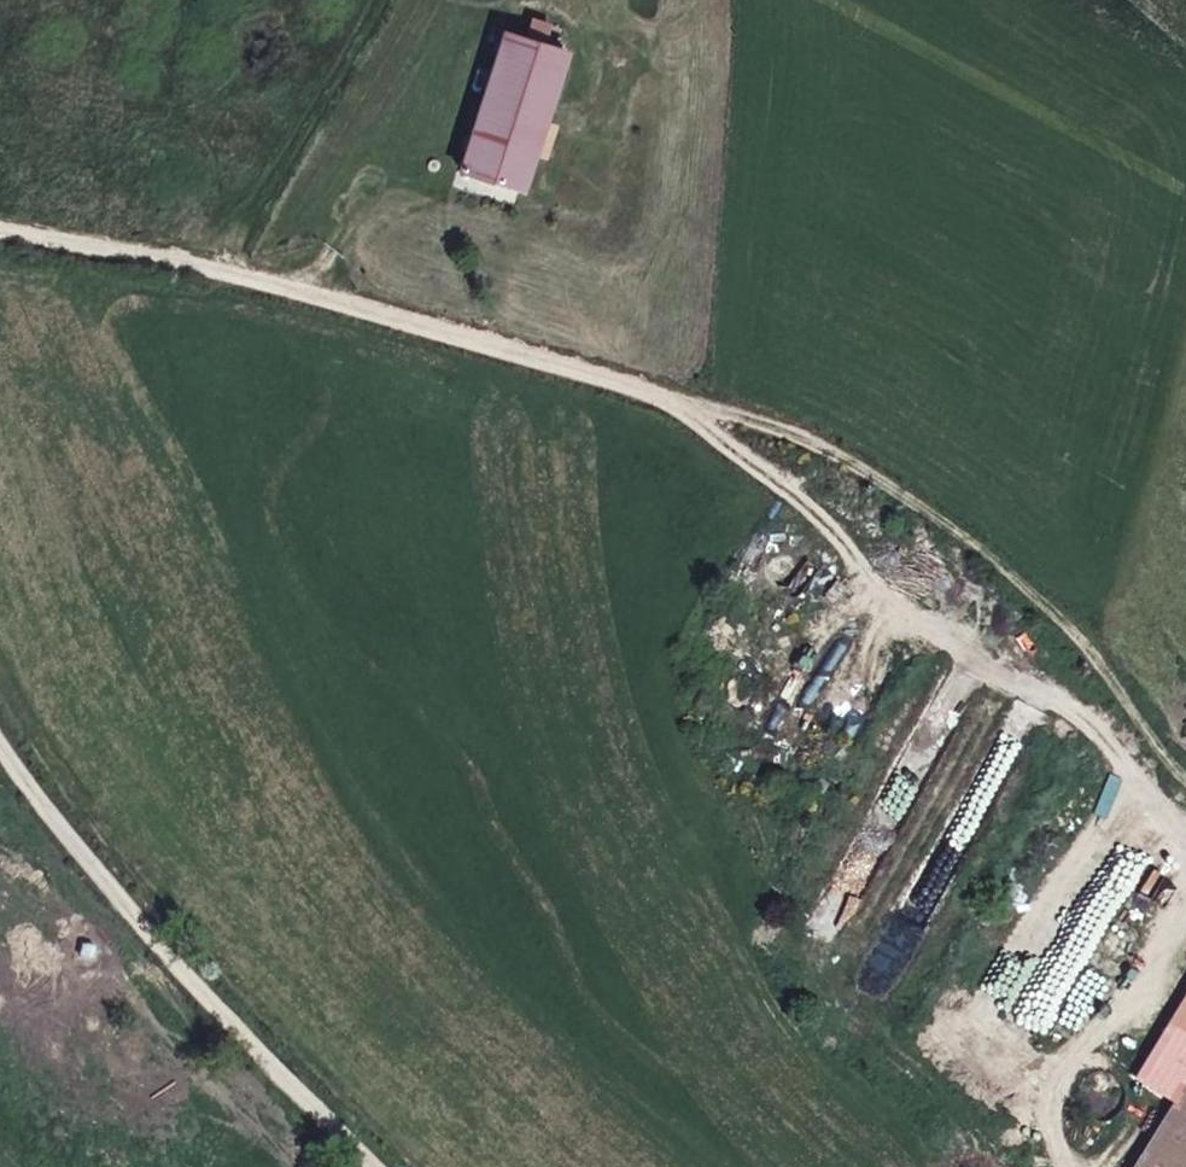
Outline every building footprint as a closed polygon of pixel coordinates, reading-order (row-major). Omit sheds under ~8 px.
[(568,53),(507,32),(462,172),(522,192),(568,53)] [(1146,1166),(1185,1166),(1185,1099),(1146,1166)]
